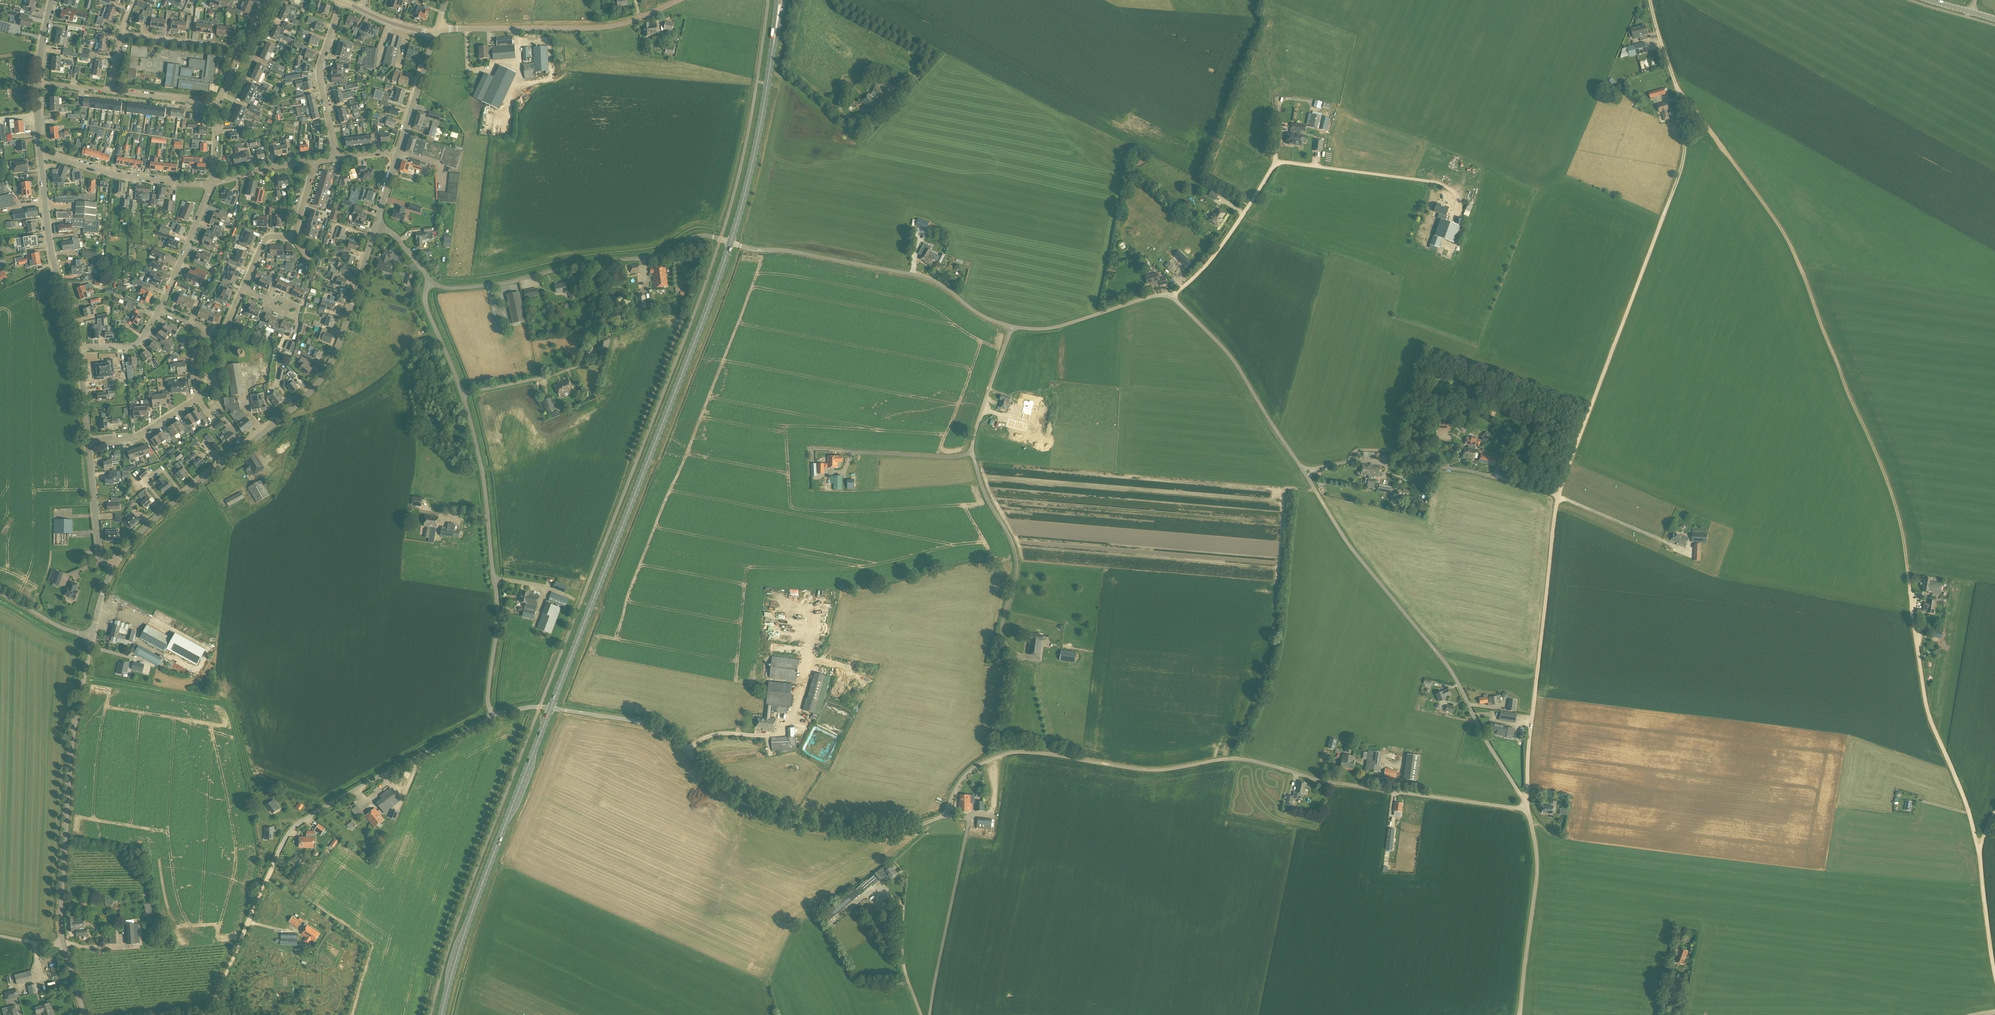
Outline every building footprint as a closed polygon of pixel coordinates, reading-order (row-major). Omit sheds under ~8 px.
[(35,1),(30,0),(27,0),(25,6),(24,6),(23,9),(35,12),(35,9),(33,8),(35,1)] [(174,2),(180,5),(179,7),(182,9),(185,2),(182,1),(183,0),(175,0),(174,2)] [(210,6),(212,7),(213,8),(214,7),(218,9),(219,5),(227,9),(228,7),(230,2),(225,0),(212,0),(210,6)] [(242,5),(251,9),(254,4),(246,0),(244,3),(243,3),(242,5)] [(324,0),(318,0),(318,1),(315,7),(318,8),(317,12),(321,13),(320,13),(328,16),(329,12),(328,12),(330,7),(324,4),(324,5),(321,4),(321,3),(323,3),(324,0)] [(401,7),(404,0),(392,0),(389,8),(397,10),(398,6),(401,7)] [(249,15),(251,9),(242,5),(241,7),(242,8),(241,11),(249,15)] [(418,6),(414,5),(414,7),(416,8),(416,10),(415,9),(413,14),(417,15),(416,17),(417,18),(419,19),(420,19),(421,18),(423,19),(424,15),(423,14),(424,13),(422,12),(423,9),(421,8),(421,7),(419,6),(419,7),(418,6)] [(296,9),(294,8),(291,6),(289,10),(284,8),(281,13),(294,19),(296,16),(291,14),(292,12),(295,13),(296,9)] [(424,15),(423,19),(427,20),(428,16),(430,10),(428,9),(429,7),(424,6),(424,8),(421,7),(421,8),(423,9),(422,12),(424,13),(423,14),(424,15)] [(107,13),(115,16),(117,9),(110,7),(109,8),(105,7),(103,13),(107,13)] [(147,8),(146,12),(143,10),(141,16),(137,16),(136,23),(143,24),(144,16),(149,18),(150,9),(147,8)] [(84,12),(70,9),(69,12),(62,11),(61,19),(73,22),(74,15),(83,17),(84,12)] [(153,9),(150,9),(149,18),(148,23),(151,23),(150,27),(158,28),(159,19),(152,19),(153,9)] [(169,26),(170,11),(167,11),(166,20),(159,19),(158,28),(165,29),(166,25),(169,26)] [(178,31),(179,22),(172,21),(173,11),(170,11),(169,26),(171,26),(171,30),(178,31)] [(102,26),(103,22),(105,19),(105,20),(112,22),(115,16),(107,13),(103,13),(102,17),(98,16),(96,24),(102,26)] [(293,22),(294,19),(281,13),(280,16),(279,15),(278,18),(279,18),(279,19),(285,21),(286,19),(293,22)] [(31,28),(33,20),(26,19),(27,16),(21,14),(20,20),(22,21),(21,25),(31,28)] [(179,22),(178,31),(186,32),(186,28),(189,29),(191,16),(187,16),(187,23),(179,22)] [(355,19),(349,16),(346,23),(354,27),(352,30),(354,31),(352,35),(356,36),(359,30),(355,29),(360,20),(355,18),(355,19)] [(203,34),(204,25),(197,24),(198,18),(195,17),(193,28),(196,29),(196,33),(203,34)] [(322,32),(324,26),(322,25),(323,22),(309,17),(307,23),(315,26),(314,29),(315,29),(322,32)] [(214,31),(215,20),(212,19),(212,22),(205,21),(205,25),(204,25),(203,34),(211,35),(211,31),(214,31)] [(224,36),(225,27),(218,26),(219,20),(215,20),(214,31),(217,31),(217,35),(224,36)] [(672,32),(673,24),(665,22),(663,30),(672,32)] [(0,23),(0,31),(9,33),(11,25),(0,23)] [(376,37),(379,29),(367,24),(363,34),(359,33),(357,40),(363,42),(365,36),(366,36),(367,36),(368,35),(369,34),(376,37)] [(645,37),(649,37),(649,35),(658,34),(657,24),(644,25),(645,37)] [(225,27),(224,36),(231,37),(232,33),(235,33),(236,26),(232,26),(232,28),(225,27)] [(273,31),(286,37),(289,38),(290,36),(284,33),(285,30),(281,28),(275,26),(273,28),(274,29),(273,31)] [(1634,37),(1647,34),(1645,26),(1632,29),(1634,37)] [(56,37),(66,39),(68,32),(58,30),(56,37)] [(285,40),(286,37),(273,31),(270,37),(276,40),(276,39),(280,41),(281,38),(285,40)] [(99,43),(107,45),(108,38),(107,38),(108,35),(98,33),(98,35),(96,35),(96,39),(100,40),(99,43)] [(397,58),(402,38),(391,35),(383,64),(394,66),(395,58),(397,58)] [(312,37),(308,36),(306,39),(309,40),(309,43),(317,46),(319,40),(315,39),(316,38),(312,36),(312,37)] [(65,46),(66,39),(56,37),(55,44),(65,46)] [(512,37),(496,38),(497,45),(512,44),(512,37)] [(281,46),(287,49),(291,51),(292,47),(279,42),(278,45),(281,46)] [(338,50),(346,52),(347,49),(352,50),(353,44),(346,42),(345,45),(339,43),(338,50)] [(1630,57),(1648,52),(1645,42),(1627,47),(1630,57)] [(106,51),(107,45),(99,43),(98,49),(95,49),(94,52),(97,52),(97,53),(104,54),(105,51),(106,51)] [(268,51),(272,53),(276,55),(279,48),(275,47),(267,43),(263,52),(267,54),(268,51)] [(479,55),(478,55),(479,60),(489,59),(488,54),(492,54),(493,61),(515,59),(514,44),(491,46),(492,46),(492,47),(492,50),(492,52),(491,52),(489,52),(488,52),(487,52),(479,52),(479,55)] [(417,58),(420,48),(410,45),(407,55),(417,58)] [(363,67),(375,68),(378,48),(366,47),(363,67)] [(533,63),(520,65),(522,79),(535,78),(534,72),(548,71),(547,47),(533,47),(533,63)] [(565,60),(564,48),(557,48),(557,60),(565,60)] [(314,53),(311,52),(311,51),(307,50),(306,53),(301,51),(300,54),(304,55),(304,57),(305,57),(312,60),(314,53)] [(349,53),(346,52),(338,50),(336,56),(342,58),(341,61),(348,63),(349,59),(348,59),(349,53)] [(268,62),(272,53),(268,51),(267,54),(263,52),(260,58),(268,62)] [(213,84),(214,79),(213,79),(216,56),(217,57),(217,56),(208,55),(207,61),(190,59),(189,62),(189,63),(189,69),(175,67),(176,65),(168,64),(167,64),(168,64),(165,87),(174,88),(173,88),(174,87),(178,88),(178,89),(179,89),(209,92),(209,93),(210,84),(213,84)] [(61,65),(72,66),(73,61),(64,61),(64,62),(61,62),(62,58),(53,57),(52,64),(61,65)] [(94,69),(102,70),(103,64),(102,64),(103,61),(96,59),(96,63),(96,62),(95,65),(91,64),(90,65),(90,68),(94,69)] [(309,73),(310,66),(305,65),(306,62),(296,60),(295,67),(303,68),(302,75),(308,76),(308,73),(309,73)] [(258,71),(263,73),(265,74),(267,71),(264,70),(265,67),(258,63),(254,72),(257,74),(258,71)] [(284,72),(285,68),(274,63),(272,67),(284,72)] [(345,70),(345,68),(345,67),(345,64),(338,64),(333,65),(334,68),(331,68),(331,75),(341,75),(341,74),(342,74),(343,74),(344,73),(344,72),(345,72),(345,71),(345,70)] [(414,78),(417,67),(405,65),(404,71),(410,73),(409,77),(414,78)] [(285,73),(284,72),(272,67),(270,71),(284,76),(285,73)] [(101,77),(102,70),(94,69),(93,76),(93,79),(99,80),(100,77),(101,77)] [(129,70),(128,79),(150,81),(151,72),(139,71),(129,70)] [(259,82),(263,73),(258,71),(257,74),(254,72),(251,78),(259,82)] [(407,86),(409,79),(400,76),(401,73),(395,71),(394,73),(393,77),(392,81),(399,83),(398,84),(407,86)] [(484,73),(473,98),(482,102),(493,77),(484,73)] [(341,75),(331,75),(332,82),(339,82),(340,85),(347,85),(346,78),(341,79),(341,75)] [(305,83),(304,80),(295,81),(296,88),(303,87),(304,91),(313,89),(311,82),(305,83)] [(267,90),(263,87),(259,86),(258,88),(257,88),(257,87),(248,83),(248,84),(247,84),(245,88),(246,89),(254,93),(255,90),(260,92),(261,90),(266,92),(267,90)] [(872,91),(873,92),(878,96),(879,97),(884,91),(877,85),(872,91)] [(1650,99),(1666,94),(1664,88),(1649,93),(1650,99)] [(254,93),(246,89),(246,90),(245,89),(243,92),(244,93),(243,95),(252,98),(252,99),(261,103),(262,101),(260,100),(255,98),(256,97),(257,94),(254,93)] [(393,95),(389,93),(376,89),(373,98),(381,101),(387,103),(389,97),(395,99),(394,102),(402,104),(403,98),(396,96),(396,95),(393,94),(393,95)] [(396,96),(403,98),(405,92),(398,89),(396,95),(396,96)] [(335,98),(353,94),(353,91),(345,93),(341,93),(341,90),(334,91),(335,98)] [(870,95),(869,93),(861,102),(871,110),(878,102),(875,99),(878,96),(873,92),(870,95)] [(353,94),(335,98),(337,105),(344,103),(343,100),(350,98),(350,97),(354,97),(353,94)] [(250,101),(252,99),(252,98),(243,95),(241,100),(249,104),(249,103),(251,104),(250,107),(260,111),(261,109),(253,105),(254,103),(250,101)] [(1321,109),(1322,102),(1315,100),(1313,107),(1321,109)] [(310,108),(317,107),(315,101),(305,103),(306,106),(299,108),(300,110),(310,108)] [(1669,119),(1667,110),(1669,110),(1667,102),(1658,105),(1660,112),(1662,112),(1664,120),(1669,119)] [(246,116),(246,115),(247,113),(248,113),(249,113),(250,111),(260,116),(261,113),(249,108),(248,110),(246,109),(247,109),(238,105),(238,106),(237,106),(235,110),(236,110),(236,111),(246,116)] [(398,117),(400,110),(391,108),(387,107),(386,110),(390,111),(389,114),(398,117)] [(340,117),(346,115),(349,114),(349,112),(349,111),(347,109),(345,109),(338,110),(340,117)] [(178,111),(177,118),(183,119),(182,128),(186,129),(187,119),(184,118),(185,112),(178,111)] [(247,116),(246,115),(246,116),(236,111),(233,116),(241,120),(242,120),(244,121),(244,120),(245,120),(247,116)] [(1321,116),(1322,113),(1313,111),(1312,114),(1309,127),(1319,129),(1322,117),(1321,116)] [(379,114),(374,112),(372,118),(386,122),(385,125),(394,128),(396,122),(384,118),(385,115),(379,113),(379,114)] [(426,124),(437,128),(438,124),(430,121),(427,120),(428,119),(424,118),(425,114),(418,112),(416,119),(427,122),(426,124)] [(439,121),(441,115),(429,112),(428,118),(439,121)] [(346,115),(340,117),(341,123),(348,122),(346,115)] [(239,126),(241,120),(233,116),(233,117),(232,117),(230,121),(231,121),(231,122),(239,126)] [(437,128),(426,124),(427,122),(416,119),(414,128),(421,130),(421,128),(427,130),(426,135),(434,138),(436,131),(440,132),(441,129),(437,128)] [(23,122),(14,122),(15,134),(25,134),(23,122)] [(103,138),(105,130),(99,129),(98,134),(97,137),(99,138),(99,137),(103,138)] [(1295,134),(1294,144),(1301,145),(1301,146),(1303,135),(1301,135),(1301,131),(1296,130),(1295,134)] [(316,134),(316,133),(313,132),(313,133),(313,136),(312,142),(315,142),(315,149),(322,149),(322,142),(322,139),(316,138),(316,136),(316,134)] [(383,135),(383,133),(378,133),(378,136),(380,135),(381,142),(390,141),(390,137),(391,136),(390,135),(390,134),(389,134),(383,135)] [(1288,133),(1286,143),(1294,144),(1295,134),(1288,133)] [(427,142),(423,141),(410,137),(405,152),(422,158),(423,153),(442,159),(446,166),(456,169),(462,152),(427,141),(427,142)] [(280,147),(282,155),(288,154),(287,148),(290,147),(289,139),(283,140),(284,146),(280,147)] [(1322,140),(1315,139),(1314,150),(1321,151),(1322,140)] [(12,141),(8,142),(10,142),(10,145),(14,144),(14,146),(18,146),(19,151),(27,151),(26,143),(18,143),(18,140),(12,141)] [(208,151),(208,148),(207,147),(207,144),(202,144),(202,140),(192,140),(192,148),(201,149),(201,152),(206,152),(206,151),(208,151)] [(282,155),(280,147),(277,147),(276,143),(273,143),(273,142),(270,142),(271,144),(270,144),(271,149),(274,148),(275,156),(282,155)] [(300,152),(308,151),(308,145),(307,142),(304,142),(305,146),(300,146),(300,152)] [(240,156),(238,149),(237,144),(235,144),(236,148),(234,148),(235,151),(236,157),(233,157),(233,155),(227,156),(228,162),(230,161),(231,165),(241,163),(239,156),(240,156)] [(91,156),(92,151),(84,148),(82,154),(91,156)] [(260,151),(260,148),(255,149),(256,154),(257,154),(258,159),(265,158),(263,150),(260,151)] [(239,156),(241,163),(251,161),(249,151),(242,153),(243,155),(240,156),(239,156)] [(157,163),(158,163),(158,158),(154,157),(153,163),(151,163),(150,169),(157,170),(157,163)] [(206,172),(206,164),(201,164),(202,158),(195,158),(194,164),(197,165),(197,171),(200,171),(200,174),(205,174),(205,172),(206,172)] [(428,164),(416,160),(412,159),(410,163),(402,161),(399,170),(400,171),(407,174),(408,170),(412,171),(413,168),(422,171),(422,170),(426,171),(428,164)] [(29,171),(28,162),(15,163),(15,162),(11,163),(11,167),(14,167),(15,173),(24,172),(24,171),(29,171)] [(54,183),(64,182),(64,176),(66,176),(69,168),(60,165),(59,170),(52,170),(54,183)] [(358,175),(361,174),(361,179),(363,179),(363,180),(373,179),(372,170),(368,170),(367,167),(358,168),(358,175)] [(73,181),(82,180),(81,172),(74,170),(73,173),(73,181)] [(321,176),(331,179),(332,180),(333,179),(335,174),(333,173),(323,170),(322,173),(320,172),(319,174),(322,175),(321,176)] [(456,203),(459,173),(449,172),(447,193),(438,192),(438,198),(438,202),(456,203)] [(422,174),(416,175),(417,182),(424,180),(422,174)] [(329,185),(331,179),(321,176),(321,177),(318,177),(318,179),(320,180),(320,182),(329,185)] [(287,188),(287,185),(289,185),(288,178),(277,179),(278,186),(281,186),(281,188),(282,189),(286,188),(287,188)] [(262,204),(265,191),(257,189),(258,182),(249,180),(246,195),(254,197),(253,201),(262,204)] [(95,189),(96,181),(89,181),(88,188),(89,188),(88,193),(93,193),(94,189),(95,189)] [(5,182),(0,183),(0,210),(15,207),(12,195),(7,196),(5,182)] [(108,188),(109,182),(101,182),(100,187),(105,188),(105,192),(108,192),(108,188)] [(328,191),(329,185),(320,182),(319,184),(316,183),(315,186),(318,187),(318,188),(328,191)] [(123,195),(124,184),(116,183),(114,194),(123,195)] [(143,194),(143,186),(137,186),(136,193),(135,199),(143,200),(143,194)] [(149,194),(150,187),(143,186),(143,194),(143,200),(149,200),(148,206),(155,207),(155,201),(156,195),(149,194)] [(157,196),(156,195),(155,201),(158,201),(159,203),(162,203),(163,202),(163,201),(164,201),(165,197),(166,189),(158,188),(157,196)] [(326,197),(328,191),(318,188),(318,189),(315,188),(314,190),(317,191),(316,194),(326,197)] [(367,192),(356,189),(355,192),(352,191),(349,201),(358,204),(359,200),(364,202),(374,205),(375,200),(374,200),(376,194),(367,192)] [(225,191),(223,190),(221,194),(223,195),(222,198),(221,199),(225,201),(225,202),(234,206),(238,198),(232,196),(233,193),(225,190),(225,191)] [(1215,200),(1219,195),(1212,190),(1208,195),(1215,200)] [(136,210),(137,201),(131,201),(131,193),(129,193),(129,200),(130,200),(128,212),(135,213),(135,210),(136,210)] [(83,194),(76,195),(76,201),(76,202),(75,219),(85,220),(96,221),(96,219),(97,203),(88,202),(84,202),(83,194)] [(324,202),(326,197),(316,194),(315,196),(313,195),(312,197),(315,198),(314,199),(324,202)] [(323,208),(324,202),(314,199),(314,200),(311,200),(311,202),(313,203),(313,205),(323,208)] [(1470,212),(1473,204),(1467,202),(1464,210),(1470,212)] [(188,221),(194,206),(186,203),(180,218),(188,221)] [(420,213),(422,207),(410,204),(408,210),(420,213)] [(1441,214),(1439,218),(1440,219),(1445,220),(1446,217),(1447,216),(1450,208),(1438,204),(1435,212),(1441,214)] [(353,216),(365,220),(365,219),(366,219),(368,215),(366,215),(367,214),(364,213),(365,209),(354,205),(351,216),(353,216)] [(404,213),(405,208),(397,206),(396,211),(394,210),(392,217),(404,220),(406,214),(404,213)] [(38,216),(37,207),(27,208),(27,209),(25,210),(16,211),(17,220),(26,219),(26,217),(28,217),(38,216)] [(337,222),(340,212),(333,210),(330,220),(337,222)] [(1221,219),(1224,213),(1219,210),(1215,215),(1213,214),(1209,220),(1212,222),(1211,223),(1214,225),(1215,224),(1218,226),(1222,220),(1221,219)] [(212,218),(221,222),(225,224),(228,214),(222,212),(220,215),(215,213),(212,218)] [(267,227),(267,217),(260,217),(259,215),(256,214),(254,216),(254,218),(255,220),(257,220),(257,227),(267,227)] [(281,228),(282,218),(278,218),(279,216),(273,215),(272,223),(275,224),(275,227),(281,228)] [(308,221),(319,224),(320,222),(317,221),(318,218),(310,215),(308,221)] [(363,225),(365,220),(353,216),(350,225),(358,227),(359,224),(363,225)] [(219,225),(221,222),(212,218),(210,224),(215,227),(214,230),(221,233),(223,227),(219,225)] [(100,222),(99,222),(96,221),(74,219),(65,219),(66,224),(58,225),(59,234),(67,233),(67,235),(73,234),(73,227),(78,227),(78,224),(84,225),(83,232),(99,233),(100,222)] [(1445,220),(1440,219),(1434,236),(1442,239),(1454,243),(1460,226),(1445,220)] [(30,224),(29,221),(23,222),(24,227),(28,227),(29,233),(36,231),(35,224),(30,224)] [(176,224),(173,223),(171,228),(177,230),(176,233),(182,236),(185,228),(179,226),(180,224),(176,223),(176,224)] [(169,235),(171,229),(161,225),(159,232),(169,235)] [(315,228),(307,226),(306,229),(305,228),(304,233),(305,233),(304,236),(313,239),(314,236),(316,237),(317,232),(316,232),(317,228),(315,228)] [(346,229),(340,227),(340,228),(337,227),(334,239),(336,240),(337,238),(342,240),(343,239),(344,236),(346,229)] [(245,238),(253,241),(256,236),(250,234),(251,231),(245,228),(244,231),(247,233),(245,238)] [(424,232),(415,233),(416,241),(427,240),(433,239),(432,228),(423,228),(424,232)] [(216,242),(218,238),(219,236),(222,237),(223,234),(220,233),(221,233),(214,230),(213,233),(207,231),(205,237),(216,242)] [(177,249),(179,242),(169,238),(170,236),(163,234),(157,231),(155,235),(165,238),(163,242),(167,243),(165,247),(171,249),(172,247),(177,249)] [(1438,248),(1442,239),(1434,236),(1433,235),(1430,245),(1438,248)] [(18,249),(38,246),(37,236),(13,239),(14,246),(17,246),(18,249)] [(217,242),(216,242),(205,237),(202,243),(208,245),(206,248),(213,251),(217,242)] [(81,249),(79,239),(72,238),(73,241),(62,243),(63,251),(74,249),(74,250),(81,249)] [(251,247),(253,241),(245,238),(243,243),(239,241),(238,244),(245,247),(246,244),(251,247)] [(356,250),(358,244),(354,243),(355,241),(354,239),(352,238),(351,240),(349,244),(345,243),(343,250),(349,251),(350,249),(356,250)] [(237,256),(245,260),(248,254),(243,252),(244,248),(236,244),(236,245),(233,243),(232,246),(235,247),(234,248),(237,250),(236,253),(238,254),(237,256)] [(924,244),(919,253),(923,255),(921,259),(924,261),(924,262),(931,266),(934,260),(941,263),(945,255),(941,253),(940,256),(931,251),(929,250),(930,247),(924,244)] [(277,256),(277,246),(271,246),(270,253),(267,253),(267,259),(273,259),(273,258),(273,255),(277,256)] [(286,256),(286,254),(283,253),(284,247),(277,246),(277,256),(280,256),(280,260),(286,260),(286,256)] [(163,261),(166,255),(153,249),(149,258),(154,260),(151,267),(161,271),(164,264),(161,263),(162,260),(163,261)] [(97,259),(98,252),(83,250),(82,258),(97,259)] [(390,259),(392,253),(384,250),(382,256),(383,256),(382,260),(379,259),(376,269),(390,273),(393,263),(387,261),(388,258),(390,259)] [(208,261),(211,255),(205,252),(203,255),(198,253),(194,262),(202,266),(203,265),(205,266),(206,266),(207,263),(207,262),(204,261),(205,259),(208,261)] [(348,256),(343,254),(342,258),(346,260),(346,262),(351,264),(354,257),(348,256)] [(243,265),(245,260),(237,256),(236,259),(234,258),(233,260),(229,259),(228,263),(236,266),(238,263),(243,265)] [(1191,262),(1186,258),(1182,263),(1186,267),(1191,262)] [(72,270),(94,269),(94,266),(90,266),(90,267),(86,267),(86,265),(82,265),(81,259),(75,259),(75,266),(72,266),(72,270)] [(631,273),(640,272),(639,264),(630,265),(631,273)] [(229,274),(237,278),(240,273),(234,270),(235,267),(229,265),(227,270),(231,271),(229,274)] [(348,275),(350,269),(342,267),(341,270),(338,269),(337,271),(337,270),(336,270),(335,268),(331,267),(330,272),(336,274),(337,273),(340,274),(340,272),(348,275)] [(661,277),(666,277),(665,267),(652,268),(653,279),(657,278),(659,280),(662,279),(661,277)] [(204,280),(207,273),(199,270),(197,273),(191,270),(187,280),(195,283),(197,277),(204,280)] [(263,288),(267,280),(261,278),(263,274),(258,272),(255,278),(260,280),(258,286),(263,288)] [(335,278),(337,274),(328,272),(327,276),(329,277),(328,280),(334,281),(332,285),(339,287),(340,286),(344,287),(346,280),(338,278),(337,279),(335,278)] [(1159,279),(1158,273),(1145,276),(1148,285),(1154,283),(1154,284),(1160,283),(1161,286),(1167,284),(1165,277),(1159,279)] [(235,284),(237,278),(229,274),(228,278),(224,276),(222,281),(230,285),(231,282),(235,284)] [(154,276),(151,275),(147,283),(155,286),(156,284),(160,285),(162,279),(155,276),(154,276)] [(281,290),(284,282),(280,280),(281,276),(278,275),(276,280),(276,281),(273,286),(276,287),(276,288),(281,290)] [(657,278),(653,279),(654,288),(668,286),(666,277),(661,277),(662,279),(659,280),(657,278)] [(149,289),(151,285),(137,279),(132,281),(133,286),(137,285),(149,289)] [(276,281),(276,280),(273,279),(272,282),(267,280),(263,288),(268,290),(271,285),(273,286),(276,281)] [(289,293),(292,294),(292,295),(297,297),(300,289),(299,289),(300,285),(297,283),(298,281),(297,280),(295,279),(294,282),(289,293)] [(286,292),(289,293),(294,282),(291,281),(289,285),(284,282),(281,290),(286,293),(286,292)] [(221,293),(229,297),(232,291),(226,289),(227,286),(221,283),(219,288),(222,290),(221,293)] [(568,292),(566,283),(562,283),(562,284),(554,285),(557,293),(563,292),(563,293),(568,292)] [(79,294),(92,290),(90,284),(84,286),(77,288),(79,294)] [(151,299),(153,294),(148,292),(149,290),(143,287),(139,294),(144,296),(151,299)] [(300,289),(297,297),(302,300),(305,294),(307,295),(310,289),(307,288),(305,291),(300,289)] [(537,288),(524,291),(525,298),(538,296),(537,288)] [(338,296),(345,298),(347,292),(339,290),(340,290),(334,289),(333,294),(338,295),(338,296)] [(92,290),(79,294),(80,297),(79,298),(80,300),(81,300),(88,298),(87,294),(93,292),(92,290)] [(574,291),(574,290),(568,292),(570,300),(576,298),(575,297),(577,297),(576,291),(574,291)] [(181,307),(185,297),(181,295),(181,293),(178,292),(176,299),(179,300),(177,303),(180,305),(180,306),(180,307),(181,307)] [(513,324),(525,321),(519,292),(507,295),(513,324)] [(227,302),(229,297),(221,293),(220,296),(216,295),(214,300),(220,302),(221,300),(227,302)] [(190,300),(192,295),(190,294),(188,299),(185,297),(181,307),(183,308),(184,308),(184,306),(187,308),(190,300)] [(639,309),(647,308),(645,295),(643,294),(639,294),(637,297),(639,309)] [(125,298),(121,296),(120,298),(124,299),(124,300),(135,305),(136,301),(125,296),(125,298)] [(149,304),(151,299),(144,296),(143,298),(141,297),(139,302),(145,305),(146,303),(149,304)] [(345,298),(338,296),(337,298),(331,296),(329,300),(323,298),(320,308),(332,312),(335,302),(343,304),(345,298)] [(195,302),(190,300),(187,308),(186,310),(188,310),(189,310),(189,309),(192,310),(194,306),(196,307),(199,301),(196,300),(195,302)] [(202,321),(206,311),(201,309),(204,303),(201,301),(198,308),(201,309),(198,317),(201,318),(200,319),(201,320),(202,321)] [(125,307),(130,309),(133,310),(135,305),(127,302),(125,307)] [(91,311),(91,310),(94,309),(93,305),(89,306),(89,308),(83,309),(85,317),(93,315),(94,315),(93,311),(91,311)] [(252,315),(256,307),(251,305),(249,309),(246,308),(243,315),(248,317),(250,314),(252,315)] [(256,307),(252,315),(255,317),(254,319),(259,322),(262,314),(259,313),(261,309),(256,307)] [(133,317),(139,321),(142,317),(137,314),(139,312),(135,310),(132,314),(134,315),(133,317)] [(207,321),(211,313),(206,311),(202,321),(203,321),(204,321),(205,320),(207,321)] [(211,313),(207,321),(207,322),(207,323),(208,323),(209,323),(209,322),(213,323),(214,320),(219,322),(222,315),(215,312),(214,314),(211,313)] [(332,328),(334,320),(330,318),(331,315),(323,313),(321,318),(327,319),(325,326),(332,328)] [(268,324),(272,316),(267,314),(265,318),(262,317),(258,326),(262,328),(265,323),(268,324)] [(275,322),(277,318),(272,316),(268,324),(267,327),(275,331),(278,324),(275,322)] [(137,326),(139,321),(133,317),(132,319),(130,318),(127,323),(131,325),(132,323),(137,326)] [(101,327),(101,326),(101,319),(98,319),(98,323),(97,323),(97,325),(91,325),(91,336),(92,336),(92,339),(99,339),(98,330),(98,327),(101,327)] [(288,323),(283,321),(281,325),(278,324),(275,331),(278,332),(278,334),(282,335),(283,335),(285,331),(288,323)] [(288,323),(285,331),(287,333),(286,336),(291,338),(294,331),(291,329),(293,325),(288,323)] [(161,331),(168,336),(172,330),(176,333),(178,329),(173,326),(170,329),(165,325),(162,331),(161,331)] [(111,333),(110,327),(105,327),(105,333),(106,339),(114,338),(113,333),(111,333)] [(330,344),(333,336),(325,333),(326,330),(319,328),(315,339),(330,344)] [(166,338),(168,336),(161,331),(157,337),(164,341),(166,338)] [(608,352),(610,340),(598,338),(596,350),(608,352)] [(293,352),(296,343),(290,341),(286,349),(293,352)] [(157,344),(153,342),(150,347),(156,351),(159,353),(163,348),(160,346),(160,345),(157,343),(157,344)] [(319,360),(322,354),(319,352),(320,351),(310,346),(308,350),(314,353),(313,357),(319,360)] [(148,355),(146,351),(141,355),(145,362),(147,360),(149,364),(153,362),(150,358),(152,357),(149,354),(148,355)] [(303,351),(300,356),(310,361),(312,356),(303,351)] [(307,375),(312,369),(305,364),(308,361),(302,357),(298,363),(302,366),(300,369),(307,375)] [(126,366),(128,381),(135,380),(135,377),(133,378),(132,370),(136,369),(135,366),(137,365),(137,361),(135,361),(135,358),(129,358),(130,366),(126,366)] [(96,369),(95,369),(95,371),(113,369),(112,359),(105,360),(105,363),(95,365),(96,369)] [(186,373),(184,362),(181,362),(181,363),(177,364),(177,363),(173,363),(174,371),(178,371),(178,374),(186,373)] [(232,396),(245,394),(240,363),(227,365),(232,396)] [(96,374),(94,374),(95,381),(104,380),(103,378),(111,377),(110,373),(113,373),(113,369),(95,371),(95,373),(96,373),(96,374)] [(292,383),(287,378),(284,380),(289,385),(288,387),(293,392),(298,388),(296,385),(297,384),(294,381),(292,383)] [(560,396),(573,389),(567,378),(554,385),(560,396)] [(178,384),(179,392),(186,392),(185,388),(188,388),(188,379),(182,380),(182,383),(178,384)] [(179,392),(178,384),(174,384),(174,381),(168,381),(168,390),(171,389),(172,393),(179,392)] [(159,395),(160,406),(164,406),(164,407),(167,407),(166,398),(169,398),(169,391),(163,392),(163,394),(159,395)] [(276,406),(283,400),(276,391),(268,397),(276,406)] [(160,406),(159,395),(155,395),(155,392),(149,393),(149,400),(152,400),(153,408),(156,408),(156,406),(160,406)] [(263,393),(250,396),(252,408),(251,408),(252,413),(266,410),(265,405),(263,393)] [(1010,402),(1011,398),(1002,395),(1000,400),(1001,400),(999,407),(1007,409),(1009,402),(1010,402)] [(240,409),(238,397),(229,398),(228,397),(223,398),(225,408),(230,407),(230,411),(232,412),(230,414),(238,425),(238,426),(242,432),(252,425),(247,419),(240,409)] [(544,413),(555,410),(551,398),(540,401),(544,413)] [(140,407),(141,417),(144,417),(144,418),(148,418),(147,410),(150,410),(149,400),(143,400),(144,406),(140,407)] [(1023,413),(1022,418),(1028,420),(1030,415),(1032,411),(1036,412),(1037,408),(1033,407),(1034,403),(1033,403),(1033,401),(1030,400),(1029,402),(1025,400),(1025,401),(1024,401),(1023,404),(1024,404),(1022,413),(1023,413)] [(141,417),(140,407),(136,407),(136,404),(130,405),(131,412),(134,412),(134,419),(138,419),(137,417),(141,417)] [(207,422),(203,415),(201,412),(198,413),(197,411),(191,414),(191,415),(196,422),(196,423),(200,420),(203,425),(207,422)] [(193,436),(195,434),(193,430),(192,428),(194,427),(193,424),(196,422),(191,415),(191,414),(185,418),(188,424),(186,425),(190,432),(191,433),(193,436)] [(106,420),(106,416),(102,417),(102,420),(101,420),(101,429),(107,429),(107,423),(112,423),(112,424),(118,424),(118,418),(112,419),(106,420)] [(1462,429),(1466,421),(1462,418),(1457,427),(1462,429)] [(217,430),(224,424),(221,420),(213,425),(217,430)] [(190,432),(186,425),(183,427),(180,421),(174,425),(179,433),(184,430),(186,434),(190,432)] [(175,436),(179,433),(174,425),(168,429),(172,435),(169,436),(173,443),(177,440),(175,436)] [(231,433),(229,431),(227,427),(221,432),(224,434),(223,435),(223,434),(219,437),(223,443),(227,440),(229,443),(236,438),(232,432),(231,433)] [(173,443),(169,436),(168,434),(166,436),(163,432),(160,434),(159,433),(157,434),(157,436),(162,443),(166,440),(168,443),(170,441),(172,444),(173,443)] [(1475,446),(1475,447),(1478,447),(1479,445),(1483,442),(1489,440),(1491,434),(1487,432),(1487,433),(1486,433),(1481,437),(1482,439),(1480,440),(1477,439),(1477,438),(1476,437),(1472,436),(1471,437),(1471,438),(1467,437),(1465,445),(1468,446),(1468,448),(1471,449),(1472,446),(1475,446)] [(158,446),(162,443),(157,436),(151,440),(154,444),(152,446),(155,452),(160,449),(158,446)] [(215,443),(213,440),(210,437),(206,440),(209,444),(207,445),(212,452),(213,451),(215,454),(221,449),(215,443)] [(1475,449),(1475,447),(1475,446),(1472,446),(1471,449),(1468,448),(1465,447),(1463,457),(1474,459),(1476,449),(1475,449)] [(135,458),(132,450),(131,451),(130,449),(127,450),(128,452),(127,452),(130,460),(132,459),(133,463),(136,462),(135,458)] [(119,453),(119,451),(115,451),(115,453),(114,453),(114,457),(115,457),(115,458),(111,458),(111,460),(107,461),(108,462),(104,462),(105,469),(113,468),(112,465),(118,465),(118,457),(120,457),(119,453)] [(177,461),(183,456),(180,452),(174,457),(177,461)] [(253,475),(264,468),(254,452),(244,459),(249,466),(246,468),(248,470),(249,469),(253,475)] [(197,461),(195,458),(192,454),(189,457),(191,460),(192,460),(194,463),(193,463),(197,468),(204,462),(201,457),(197,461)] [(1494,467),(1497,459),(1481,454),(1478,462),(1494,467)] [(843,462),(843,456),(828,456),(828,468),(838,468),(838,462),(843,462)] [(182,480),(187,476),(185,473),(186,472),(182,468),(184,466),(180,461),(174,465),(179,472),(177,474),(182,480)] [(1379,476),(1380,466),(1362,464),(1361,474),(1369,475),(1370,475),(1375,476),(1379,476)] [(148,474),(144,469),(141,471),(139,469),(133,474),(135,477),(138,475),(139,476),(136,479),(139,482),(142,479),(148,474)] [(113,485),(113,483),(119,483),(119,478),(120,478),(120,471),(109,472),(109,477),(105,478),(106,484),(110,484),(110,485),(113,485)] [(1424,480),(1431,478),(1429,472),(1427,472),(1427,473),(1422,475),(1424,480)] [(842,490),(842,476),(830,476),(831,481),(834,481),(834,490),(842,490)] [(166,483),(161,478),(157,481),(161,487),(160,488),(163,493),(171,487),(167,482),(166,483)] [(1368,478),(1368,485),(1367,488),(1375,489),(1375,485),(1376,479),(1368,478)] [(256,503),(269,495),(261,480),(248,488),(256,503)] [(1379,484),(1377,484),(1376,487),(1378,488),(1378,491),(1391,494),(1392,487),(1379,484)] [(146,491),(145,489),(138,495),(139,497),(141,497),(143,495),(146,499),(141,503),(145,509),(152,503),(149,500),(152,497),(147,491),(146,491)] [(228,507),(245,498),(241,492),(225,500),(228,507)] [(108,510),(120,510),(119,502),(120,502),(120,499),(114,498),(114,503),(108,503),(108,510)] [(421,507),(422,499),(412,498),(411,505),(421,507)] [(124,522),(130,529),(140,520),(133,513),(124,522)] [(425,515),(424,526),(427,526),(427,528),(427,530),(431,530),(430,538),(429,538),(428,542),(434,543),(436,528),(437,528),(438,516),(425,515)] [(72,534),(73,520),(54,520),(54,545),(68,545),(68,534),(72,534)] [(459,538),(460,530),(442,528),(441,536),(459,538)] [(112,532),(106,533),(106,542),(119,541),(119,532),(118,532),(118,529),(112,530),(112,532)] [(1708,543),(1708,531),(1692,530),(1692,543),(1708,543)] [(1681,537),(1677,535),(1674,534),(1672,540),(1678,543),(1677,545),(1685,548),(1688,539),(1689,538),(1682,535),(1681,537)] [(58,585),(62,573),(55,571),(51,583),(58,585)] [(1940,593),(1942,583),(1930,581),(1931,579),(1926,578),(1924,591),(1929,592),(1929,591),(1940,593)] [(564,592),(567,585),(556,581),(553,588),(564,592)] [(76,591),(78,584),(71,582),(68,588),(65,595),(76,599),(78,592),(76,591)] [(534,619),(539,595),(523,591),(520,602),(525,603),(522,617),(534,619)] [(565,608),(569,598),(552,592),(548,601),(556,604),(555,606),(547,603),(537,629),(552,634),(561,608),(559,607),(560,606),(565,608)] [(1934,614),(1936,601),(1929,600),(1928,603),(1924,602),(1923,610),(1927,611),(1927,613),(1934,614)] [(116,643),(117,638),(118,637),(125,639),(129,625),(124,624),(124,623),(120,622),(116,621),(115,626),(114,626),(114,627),(112,626),(110,632),(112,632),(111,637),(112,637),(111,642),(116,643)] [(172,639),(147,625),(140,638),(165,652),(167,649),(197,666),(206,650),(175,633),(172,639)] [(133,641),(135,631),(128,630),(126,640),(133,641)] [(1046,641),(1047,636),(1030,634),(1030,638),(1031,638),(1028,654),(1039,656),(1042,640),(1046,641)] [(162,658),(139,645),(134,653),(158,666),(162,658)] [(1077,653),(1061,650),(1060,661),(1075,663),(1077,653)] [(796,681),(799,659),(772,656),(770,678),(796,681)] [(119,663),(116,674),(123,676),(124,672),(128,673),(130,662),(123,661),(122,663),(119,663)] [(144,665),(137,663),(136,670),(143,672),(144,665)] [(791,696),(792,693),(793,684),(769,681),(768,690),(764,718),(758,717),(757,728),(763,728),(763,730),(775,732),(776,718),(770,718),(772,705),(778,706),(777,712),(785,713),(786,707),(790,708),(790,706),(791,696)] [(1439,702),(1446,699),(1445,697),(1450,695),(1447,689),(1442,691),(1436,694),(1439,702)] [(1500,701),(1500,696),(1490,697),(1487,697),(1479,698),(1479,704),(1487,703),(1487,706),(1492,705),(1491,705),(1497,704),(1497,701),(1500,701)] [(1514,712),(1516,701),(1510,700),(1507,711),(1514,712)] [(1517,714),(1501,712),(1500,718),(1516,721),(1517,714)] [(1507,727),(1507,726),(1491,723),(1490,730),(1497,731),(1501,732),(1501,735),(1505,735),(1506,734),(1512,735),(1513,728),(1507,727)] [(788,752),(788,750),(796,749),(794,728),(787,728),(788,737),(772,738),(772,751),(780,750),(780,753),(788,752)] [(1377,772),(1380,752),(1368,751),(1365,771),(1377,772)] [(1353,760),(1353,756),(1343,755),(1342,759),(1340,767),(1353,769),(1354,761),(1353,760)] [(1396,778),(1397,770),(1386,768),(1384,776),(1396,778)] [(1304,795),(1306,783),(1298,781),(1295,793),(1304,795)] [(384,813),(400,801),(390,788),(380,796),(381,799),(376,803),(384,813)] [(959,795),(959,811),(972,810),(972,805),(972,803),(975,803),(975,795),(972,795),(967,795),(959,795)] [(274,799),(266,805),(272,814),(280,808),(274,799)] [(984,811),(984,802),(975,801),(975,811),(984,811)] [(1401,812),(1403,804),(1394,803),(1393,811),(1401,812)] [(357,806),(355,804),(350,807),(352,810),(351,810),(357,817),(363,813),(357,806)] [(1553,814),(1553,806),(1542,805),(1542,813),(1553,814)] [(384,819),(375,808),(365,816),(374,827),(384,819)] [(391,817),(396,819),(399,812),(394,810),(391,817)] [(978,818),(976,828),(984,829),(985,819),(978,818)] [(323,833),(325,830),(324,829),(325,828),(318,824),(314,830),(321,834),(322,832),(323,833)] [(273,827),(264,827),(264,840),(273,840),(273,827)] [(1387,828),(1385,844),(1393,845),(1395,829),(1387,828)] [(314,837),(314,831),(307,831),(307,837),(299,837),(299,847),(314,848),(314,837)] [(334,848),(338,841),(335,839),(330,845),(334,848)] [(893,868),(895,867),(893,865),(889,868),(886,866),(885,865),(881,868),(868,880),(867,880),(856,890),(861,895),(872,885),(873,886),(874,885),(883,877),(882,876),(885,873),(890,879),(897,873),(893,868)] [(145,904),(147,915),(154,914),(152,902),(145,904)] [(297,927),(301,921),(298,920),(300,918),(294,914),(289,922),(297,927)] [(136,944),(136,943),(140,943),(139,924),(135,924),(135,923),(126,924),(128,945),(136,944)] [(85,925),(69,926),(69,931),(76,931),(77,936),(87,935),(87,930),(85,931),(85,925)] [(317,931),(308,925),(302,934),(307,938),(306,940),(304,939),(303,941),(308,944),(317,931)] [(297,945),(297,934),(289,933),(288,945),(297,945)] [(1672,953),(1678,955),(1685,958),(1688,951),(1681,948),(1680,950),(1674,948),(1672,953)] [(1683,964),(1685,958),(1678,955),(1676,962),(1683,964)] [(17,985),(33,981),(31,971),(15,975),(17,985)] [(1668,998),(1673,975),(1668,974),(1663,997),(1668,998)] [(30,995),(38,993),(36,984),(27,986),(30,995)] [(4,993),(6,1000),(13,999),(11,991),(4,993)] [(41,1006),(35,1008),(37,1013),(43,1011),(45,1014),(53,1014),(50,1003),(41,1006)] [(7,1013),(8,1014),(18,1014),(16,1006),(8,1008),(9,1012),(7,1013)]
